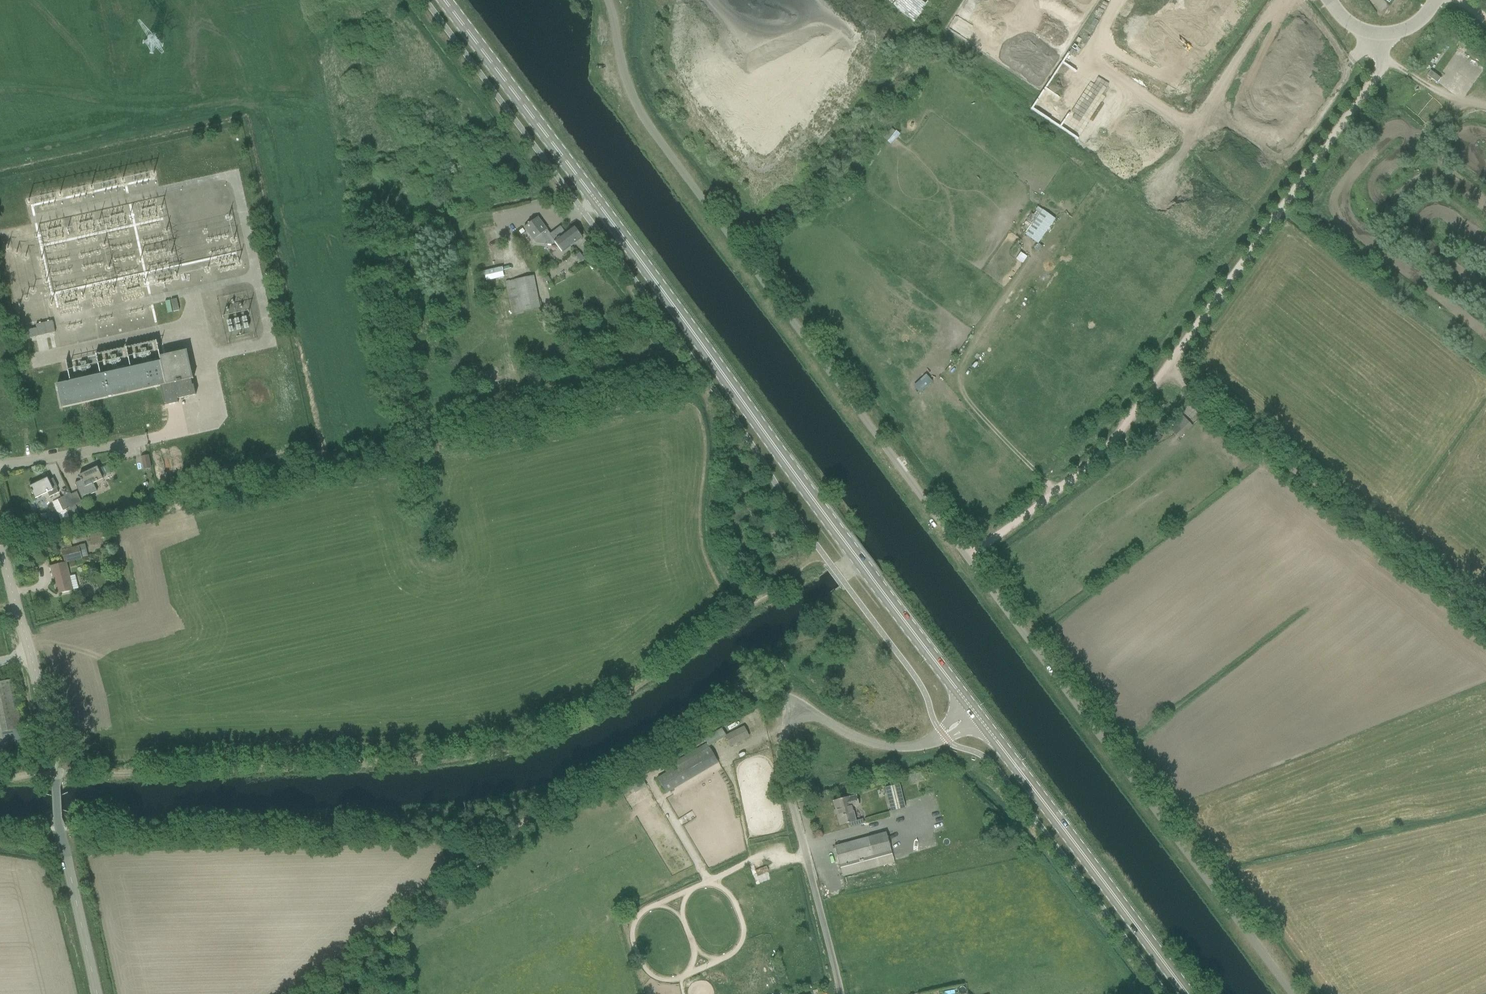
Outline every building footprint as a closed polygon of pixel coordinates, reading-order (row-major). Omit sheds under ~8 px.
[(1042,210),(1025,234),(1038,243),(1055,219),(1042,210)] [(524,227),(534,240),(547,230),(537,217),(524,227)] [(547,230),(534,240),(537,244),(552,245),(555,243),(562,252),(581,237),(574,227),(565,234),(560,227),(550,234),(547,230)] [(533,276),(506,281),(509,296),(521,294),(524,310),(539,307),(533,276)] [(1000,320),(1007,327),(1014,318),(1007,312),(1000,320)] [(53,321),(44,323),(47,334),(55,333),(53,321)] [(44,323),(36,325),(37,328),(38,336),(47,334),(44,323)] [(37,328),(28,330),(30,338),(38,336),(37,328)] [(138,345),(140,351),(136,353),(138,358),(143,356),(145,362),(159,357),(153,340),(138,345)] [(70,382),(57,385),(62,408),(160,386),(164,406),(178,403),(177,399),(195,395),(193,385),(191,386),(190,379),(193,379),(186,351),(159,357),(160,362),(70,382)] [(85,374),(97,372),(94,359),(83,361),(85,374)] [(926,373),(913,385),(921,394),(934,382),(926,373)] [(1175,423),(1171,428),(1180,437),(1192,425),(1179,411),(1171,419),(1175,423)] [(148,453),(141,455),(144,468),(151,466),(148,453)] [(75,483),(79,492),(82,499),(96,492),(93,484),(103,478),(97,467),(79,475),(80,478),(80,479),(81,480),(75,483)] [(47,478),(30,486),(36,499),(48,493),(50,497),(58,492),(56,488),(57,487),(53,478),(49,480),(47,478)] [(76,492),(72,494),(76,505),(77,505),(81,515),(89,512),(84,502),(82,503),(76,492)] [(63,510),(57,513),(60,520),(80,515),(76,506),(76,505),(72,494),(71,494),(70,493),(58,499),(63,510)] [(80,553),(86,552),(84,545),(62,550),(65,562),(82,558),(80,553)] [(66,562),(50,566),(53,578),(56,578),(56,581),(55,581),(58,593),(72,590),(68,576),(70,576),(66,562)] [(12,731),(22,728),(12,679),(0,682),(0,720),(2,732),(12,731)] [(726,736),(731,746),(748,737),(743,727),(726,736)] [(657,778),(666,793),(718,762),(710,747),(657,778)] [(922,772),(910,775),(911,782),(923,778),(922,772)] [(905,808),(899,784),(885,788),(891,812),(905,808)] [(849,797),(833,801),(839,825),(849,823),(851,827),(863,824),(862,819),(855,821),(851,807),(859,806),(857,800),(856,796),(849,797)] [(844,844),(834,846),(840,868),(842,876),(894,862),(892,855),(886,832),(867,837),(844,844)]
